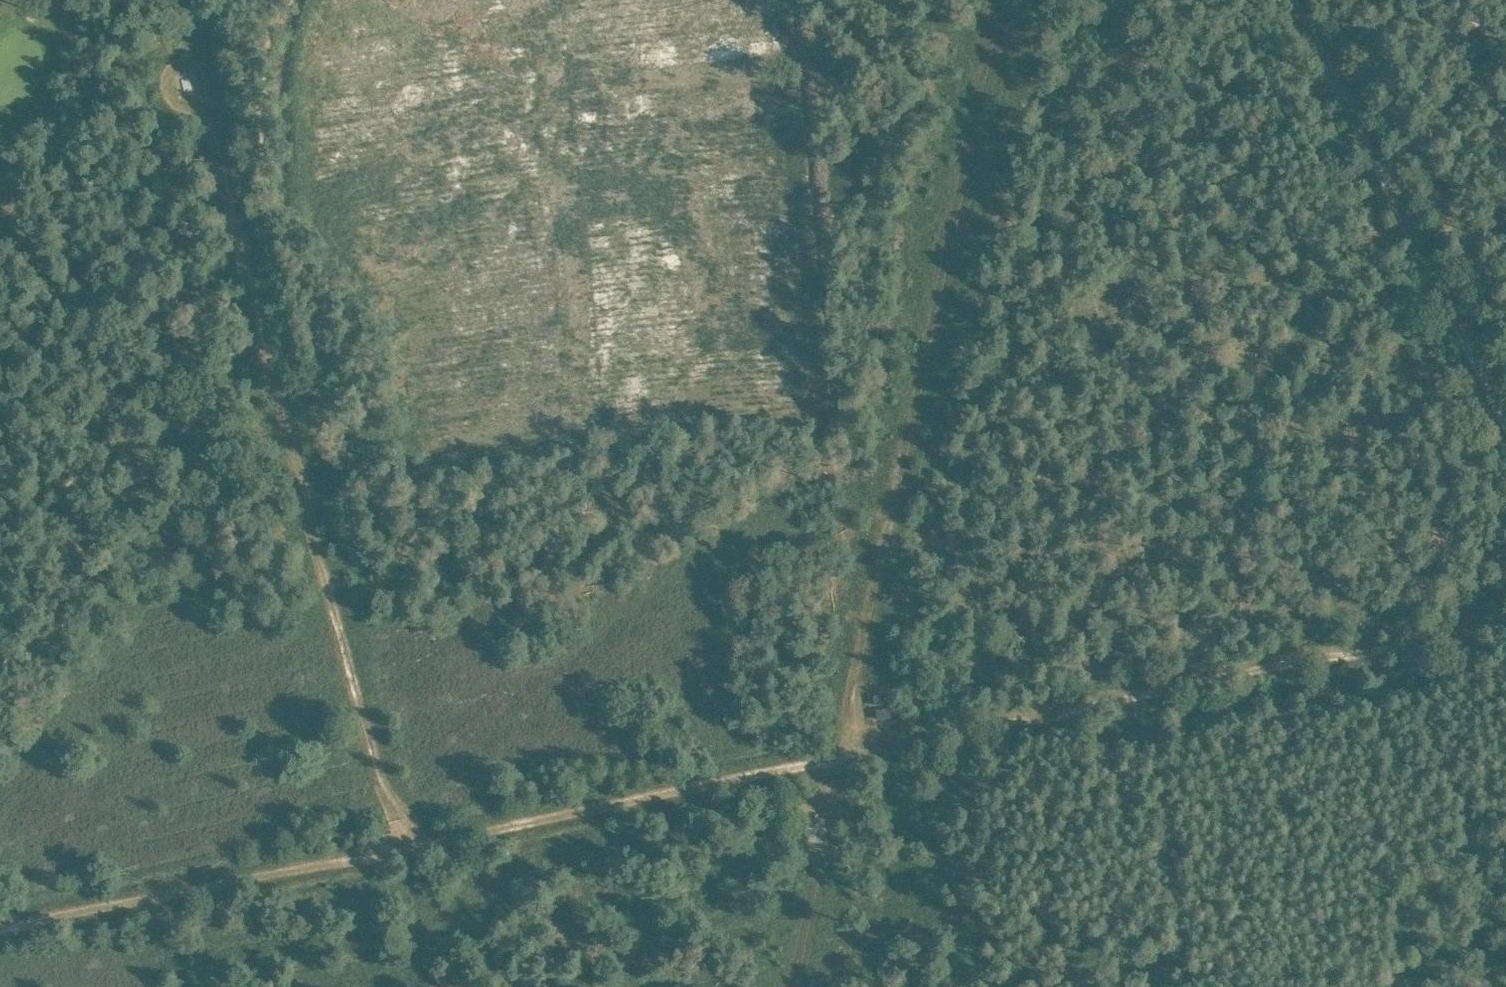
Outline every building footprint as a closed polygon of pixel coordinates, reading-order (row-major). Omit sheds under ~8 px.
[(873,696),(875,706),(889,704),(887,693),(873,696)] [(876,711),(878,721),(892,718),(890,708),(876,711)]
